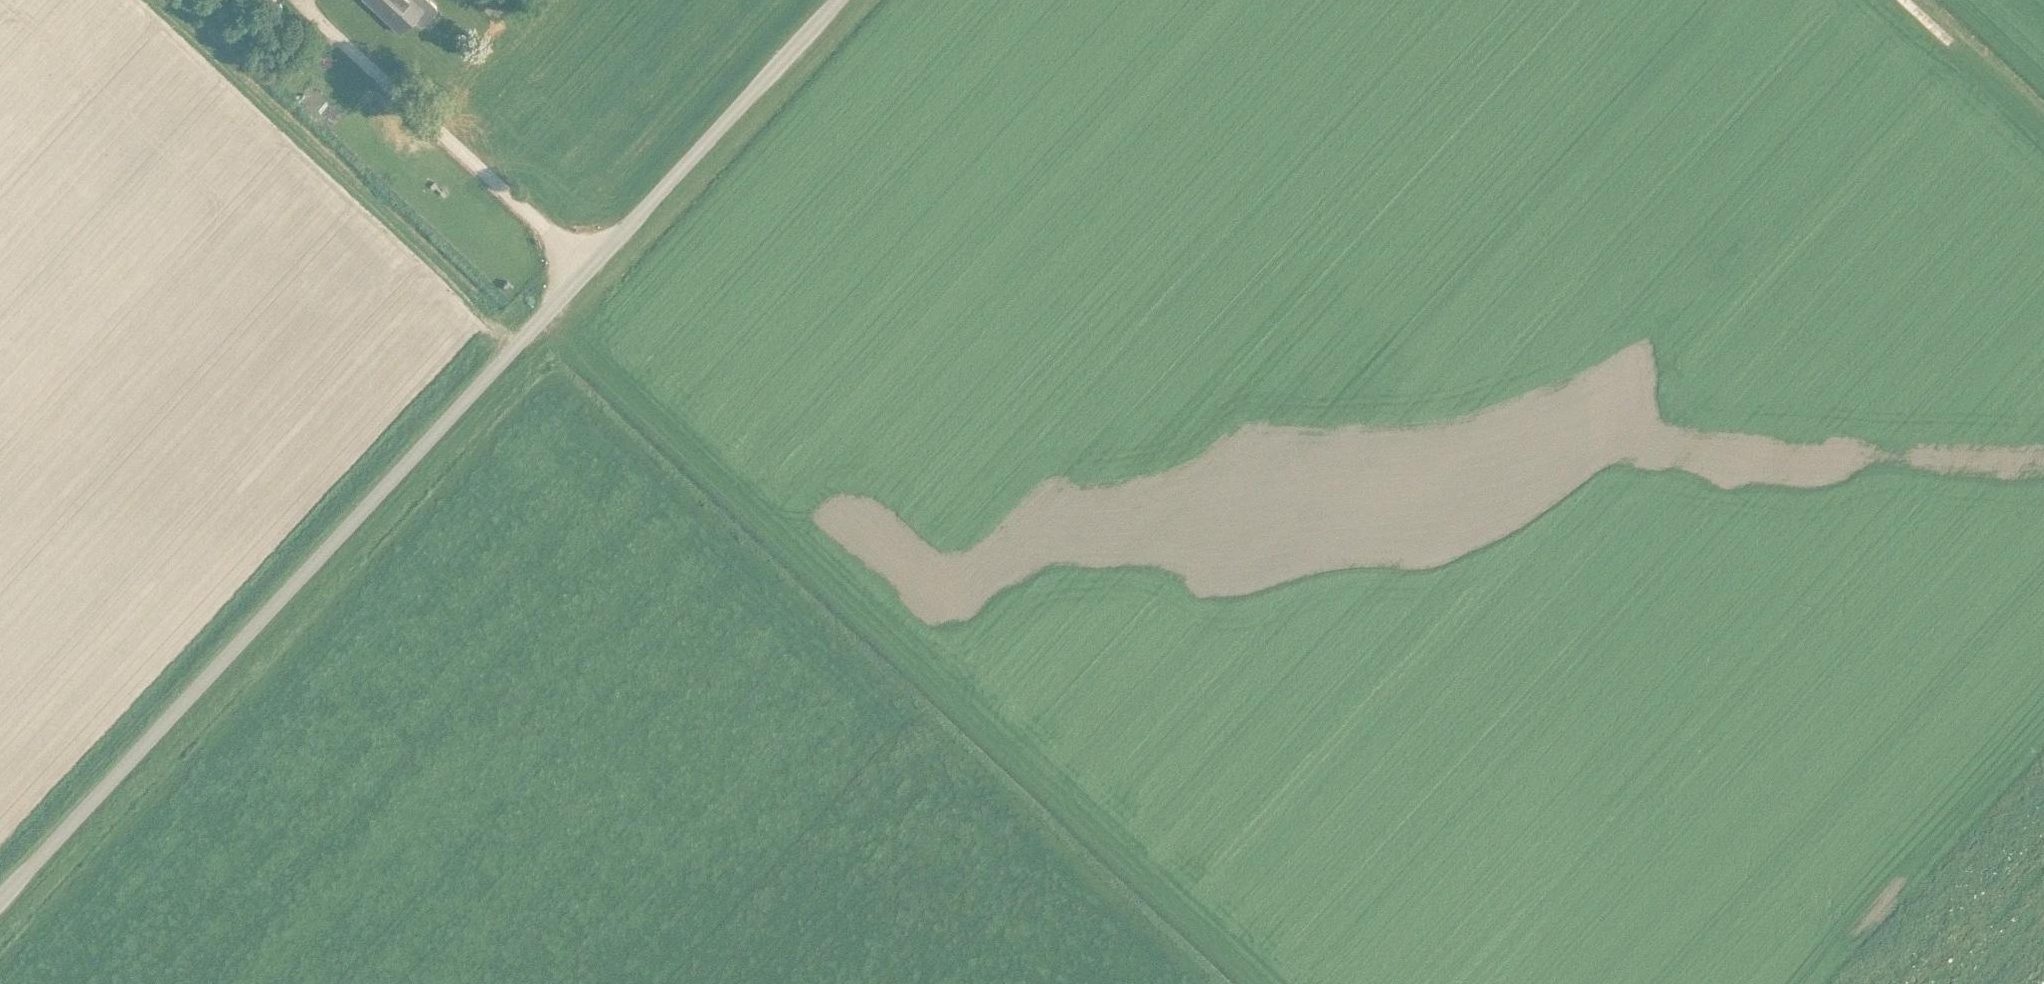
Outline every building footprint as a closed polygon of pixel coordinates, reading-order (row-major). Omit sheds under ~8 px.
[(392,30),(417,5),(412,0),(362,0),(392,30)]
